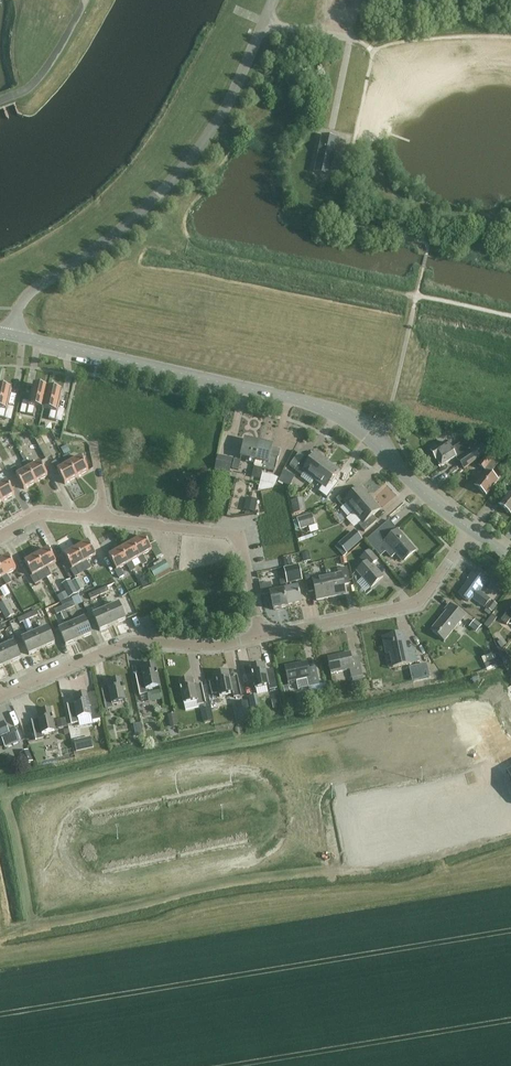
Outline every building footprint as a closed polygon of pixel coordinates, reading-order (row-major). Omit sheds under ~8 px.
[(314,172),(330,176),(338,138),(322,135),(314,172)] [(43,410),(48,388),(34,385),(27,415),(34,416),(36,408),(43,410)] [(0,387),(0,409),(0,410),(0,418),(5,419),(12,389),(0,387)] [(63,391),(48,388),(43,410),(51,411),(49,420),(56,421),(63,391)] [(35,439),(39,447),(45,444),(41,436),(35,439)] [(489,453),(479,438),(472,442),(470,438),(452,450),(447,442),(431,452),(437,461),(437,460),(442,467),(456,457),(458,460),(464,469),(489,453)] [(255,461),(259,443),(245,440),(241,458),(250,460),(249,462),(255,464),(256,461),(255,461)] [(276,469),(277,469),(281,449),(273,447),(273,446),(259,443),(255,461),(256,461),(255,464),(252,477),(261,479),(263,469),(275,472),(276,469)] [(498,451),(503,455),(508,448),(503,444),(498,451)] [(71,452),(67,445),(61,448),(65,455),(71,452)] [(315,479),(328,462),(316,453),(310,461),(305,457),(295,470),(303,476),(305,472),(315,479)] [(500,462),(489,453),(479,466),(487,472),(475,487),(487,495),(498,481),(491,474),(500,462)] [(70,464),(77,477),(89,471),(82,457),(72,462),(68,455),(64,457),(68,465),(70,464)] [(215,470),(230,474),(234,459),(218,455),(215,470)] [(29,469),(36,483),(48,476),(41,462),(32,467),(27,460),(23,462),(27,470),(29,469)] [(242,461),(235,460),(232,469),(240,471),(242,461)] [(70,464),(68,465),(61,469),(57,461),(52,463),(57,471),(58,471),(65,484),(77,477),(70,464)] [(329,496),(339,483),(334,479),(339,471),(328,462),(315,479),(324,486),(321,490),(329,496)] [(29,469),(27,470),(20,474),(16,466),(11,469),(16,477),(17,476),(25,489),(36,483),(29,469)] [(279,481),(290,487),(295,476),(284,470),(279,481)] [(273,476),(263,474),(259,493),(261,492),(273,490),(279,478),(273,476)] [(3,501),(15,495),(7,481),(0,485),(0,496),(3,501)] [(354,513),(371,498),(361,487),(354,494),(349,489),(337,499),(343,507),(347,504),(354,513)] [(510,491),(499,505),(510,514),(510,490),(510,491)] [(258,500),(246,497),(244,510),(255,513),(258,500)] [(291,501),(294,514),(307,511),(304,498),(291,501)] [(365,532),(377,521),(373,516),(380,510),(371,498),(354,513),(362,522),(359,525),(365,532)] [(297,519),(301,530),(315,525),(312,514),(297,519)] [(389,538),(380,529),(367,540),(381,557),(386,552),(392,558),(397,554),(402,561),(415,550),(398,530),(389,538)] [(339,544),(348,554),(363,540),(355,530),(339,544)] [(150,545),(145,537),(133,543),(140,557),(139,558),(143,566),(148,563),(143,555),(152,550),(157,560),(164,556),(156,542),(150,545)] [(87,571),(92,568),(87,561),(96,556),(89,542),(77,549),(84,562),(83,563),(87,571)] [(132,562),(139,558),(140,557),(133,543),(121,550),(129,563),(127,564),(132,572),(136,570),(132,562)] [(47,578),(52,575),(48,568),(57,563),(49,549),(37,556),(45,569),(43,570),(47,578)] [(76,567),(83,563),(84,562),(77,549),(65,555),(73,569),(71,569),(76,577),(80,575),(76,567)] [(120,568),(127,564),(129,563),(121,550),(109,557),(117,570),(116,571),(120,579),(125,576),(120,568)] [(357,571),(371,588),(384,577),(373,565),(378,560),(370,551),(362,558),(366,564),(357,571)] [(302,554),(304,563),(311,561),(309,552),(302,554)] [(12,583),(8,575),(17,570),(9,556),(0,561),(0,568),(5,576),(3,577),(7,585),(12,583)] [(36,574),(43,570),(45,569),(37,556),(25,562),(33,576),(31,576),(36,584),(40,582),(36,574)] [(149,570),(155,580),(156,582),(172,573),(166,561),(149,570)] [(303,581),(299,565),(279,569),(281,580),(287,579),(288,584),(303,581)] [(332,598),(346,595),(344,585),(351,584),(348,568),(338,570),(339,574),(327,577),(332,598)] [(488,581),(474,571),(468,579),(470,581),(460,595),(469,602),(472,598),(485,607),(491,600),(480,592),(488,581)] [(332,598),(327,577),(316,579),(315,574),(305,576),(309,592),(316,591),(317,601),(332,598)] [(399,577),(404,582),(409,577),(406,574),(402,574),(399,577)] [(148,577),(140,580),(143,588),(152,584),(148,577)] [(72,583),(78,594),(85,590),(79,579),(72,583)] [(284,590),(288,607),(302,604),(298,587),(287,590),(285,580),(280,581),(282,591),(284,590)] [(284,590),(282,591),(274,592),(272,583),(260,585),(262,595),(270,594),(274,610),(288,607),(284,590)] [(98,591),(101,596),(110,592),(108,587),(98,591)] [(67,590),(58,594),(62,601),(70,596),(67,590)] [(91,600),(101,596),(98,591),(89,595),(91,600)] [(60,602),(62,607),(65,606),(73,602),(72,598),(70,599),(70,598),(60,602)] [(7,620),(16,615),(15,614),(9,604),(7,600),(0,604),(0,608),(7,620)] [(498,605),(492,601),(486,608),(492,612),(498,605)] [(67,611),(76,607),(73,602),(65,606),(67,611)] [(113,625),(126,620),(119,604),(106,609),(113,625)] [(465,616),(451,604),(446,610),(448,611),(432,630),(445,641),(465,616)] [(67,611),(65,606),(62,607),(55,610),(57,615),(67,611)] [(100,631),(113,625),(106,609),(93,615),(100,631)] [(510,609),(501,621),(507,625),(510,620),(510,610),(510,609)] [(39,616),(37,611),(28,615),(30,620),(39,616)] [(30,620),(28,615),(18,618),(21,624),(30,620)] [(79,640),(92,635),(85,619),(78,622),(72,624),(79,640)] [(469,628),(476,633),(482,626),(475,620),(469,628)] [(66,646),(79,640),(72,624),(59,630),(66,646)] [(42,649),(55,644),(48,628),(35,633),(42,649)] [(42,649),(35,633),(22,639),(29,655),(42,649)] [(407,651),(403,633),(383,638),(387,654),(390,653),(393,667),(417,663),(414,650),(407,651)] [(498,643),(502,649),(507,644),(504,639),(498,643)] [(7,646),(1,648),(8,664),(21,659),(14,643),(7,646)] [(8,664),(1,648),(0,645),(0,668),(8,664)] [(352,659),(351,653),(328,658),(331,673),(350,669),(352,678),(363,676),(359,658),(352,659)] [(503,665),(498,653),(483,659),(488,671),(503,665)] [(309,668),(308,662),(285,667),(289,686),(289,683),(308,679),(311,693),(326,689),(325,684),(320,685),(316,667),(309,668)] [(274,669),(267,671),(265,663),(251,666),(256,689),(269,686),(270,690),(278,688),(274,669)] [(136,676),(140,695),(147,694),(146,690),(160,687),(156,664),(141,667),(143,675),(136,676)] [(431,678),(428,664),(419,666),(422,680),(431,678)] [(238,677),(231,678),(229,671),(215,674),(216,679),(209,681),(212,695),(219,693),(220,697),(234,694),(235,698),(242,696),(238,677)] [(202,684),(195,686),(194,678),(179,681),(184,704),(198,702),(199,705),(206,704),(202,684)] [(102,691),(106,710),(113,709),(113,705),(126,702),(122,679),(107,682),(109,689),(102,691)] [(351,683),(353,692),(370,688),(369,680),(351,683)] [(90,705),(87,693),(73,696),(74,704),(68,705),(71,724),(79,723),(78,719),(92,716),(93,721),(102,719),(98,704),(90,705)] [(256,695),(249,697),(253,716),(260,715),(256,695)] [(282,707),(280,698),(272,700),(274,709),(282,707)] [(247,701),(236,704),(239,720),(250,717),(247,701)] [(201,709),(204,723),(213,721),(210,707),(201,709)] [(32,721),(36,740),(43,739),(42,735),(56,732),(51,709),(37,712),(39,720),(32,721)] [(168,715),(171,728),(178,727),(175,714),(168,715)] [(68,727),(66,719),(57,721),(59,729),(68,727)] [(4,722),(0,724),(0,743),(4,742),(6,747),(20,741),(15,728),(8,731),(4,722)] [(20,754),(25,765),(34,762),(29,750),(20,754)]
